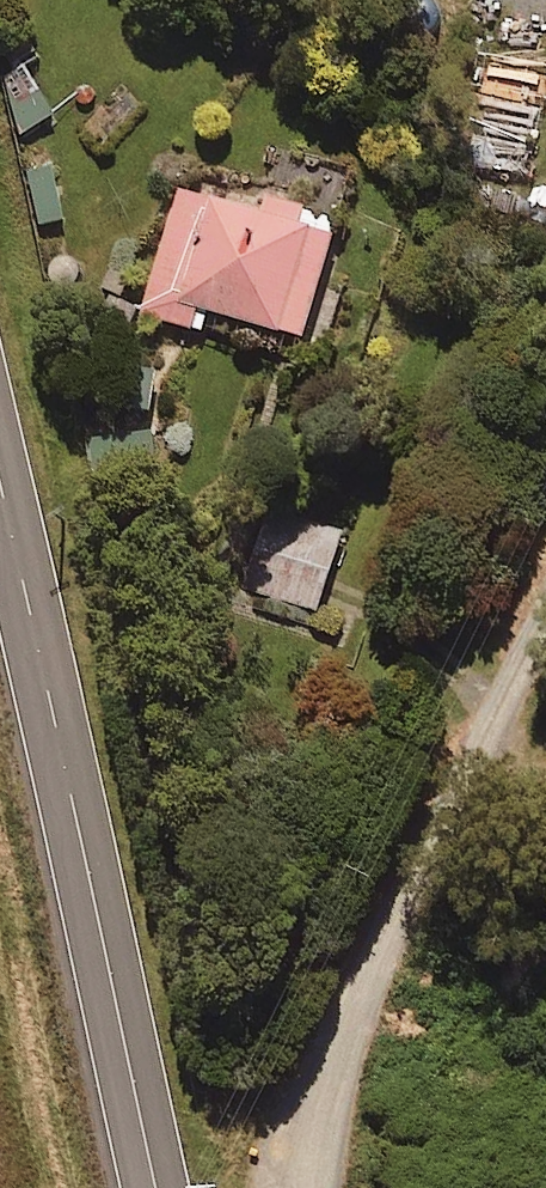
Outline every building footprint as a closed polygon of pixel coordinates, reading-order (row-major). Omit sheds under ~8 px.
[(491,54),(461,169),(522,186),(545,96),(545,68),(491,54)] [(32,71),(10,77),(26,138),(48,132),(32,71)] [(343,240),(180,193),(143,321),(204,338),(208,322),(311,352),(343,240)] [(322,613),(341,552),(264,528),(245,588),(322,613)]
